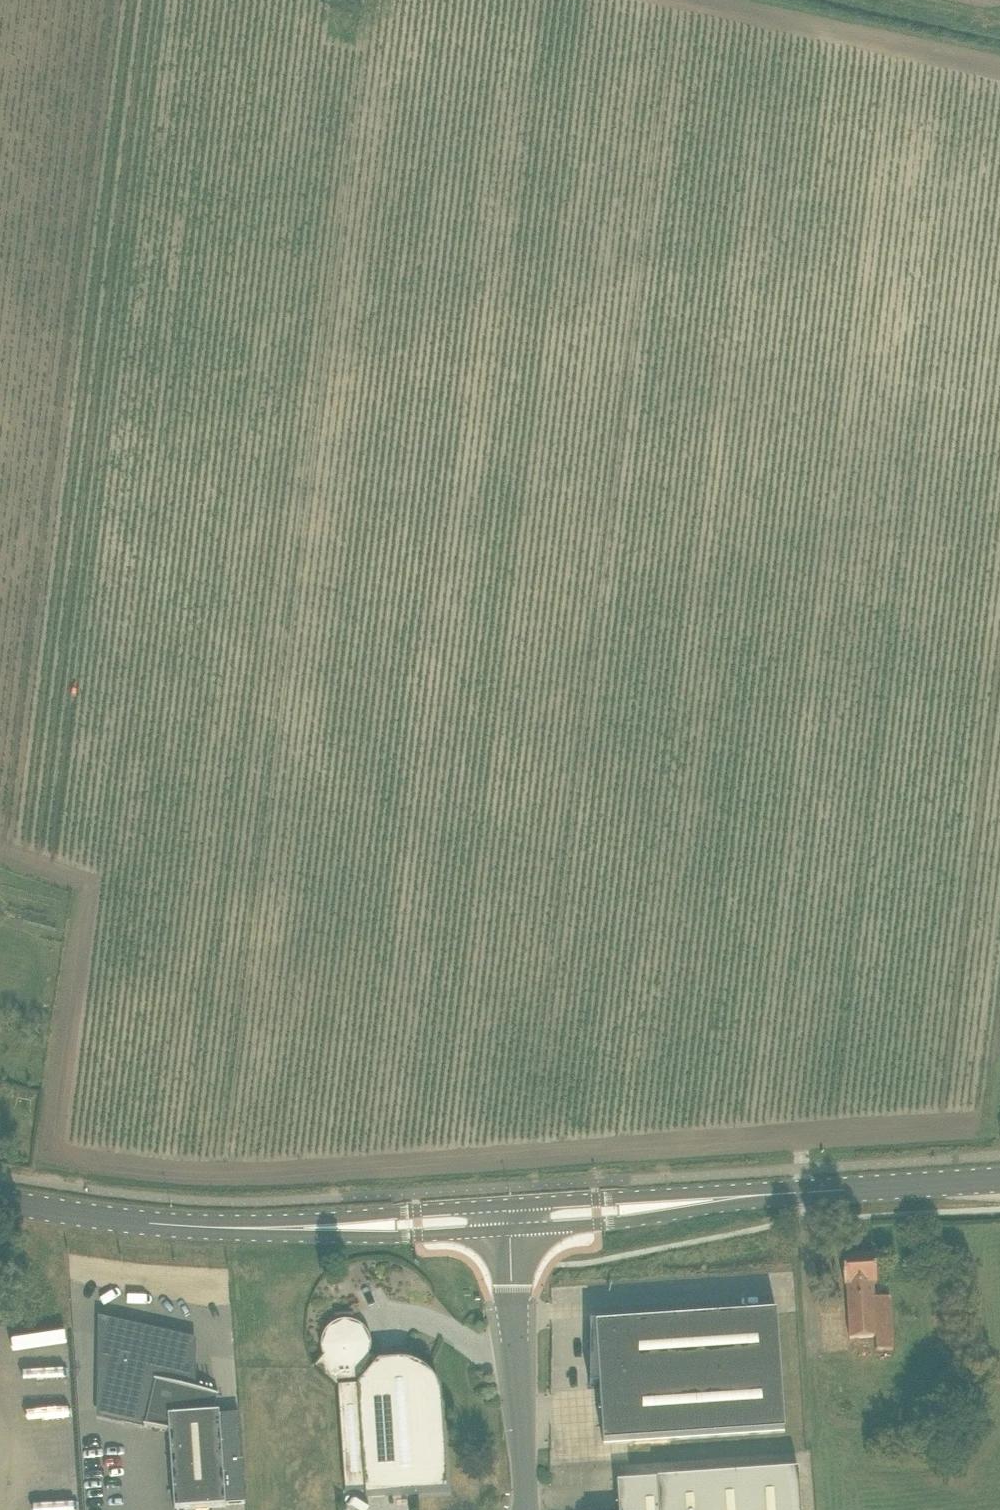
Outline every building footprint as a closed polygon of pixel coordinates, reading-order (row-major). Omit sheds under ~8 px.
[(894,1350),(891,1297),(874,1298),(873,1284),(877,1284),(875,1255),(843,1258),(845,1286),(847,1286),(850,1335),(826,1337),(827,1354),(894,1350)] [(616,1324),(590,1324),(590,1387),(600,1387),(604,1445),(785,1433),(777,1313),(616,1324)] [(403,1362),(397,1362),(380,1363),(370,1354),(371,1351),(371,1348),(371,1345),(371,1342),(370,1339),(369,1336),(367,1333),(365,1331),(363,1328),(361,1326),(360,1326),(359,1325),(356,1324),(353,1323),(352,1322),(349,1322),(347,1322),(344,1322),(342,1323),(339,1323),(336,1324),(332,1326),(330,1327),(329,1328),(328,1330),(327,1331),(325,1334),(324,1336),(324,1337),(323,1341),(322,1343),(322,1344),(322,1346),(322,1348),(322,1350),(323,1352),(323,1354),(324,1355),(324,1357),(315,1368),(339,1389),(345,1488),(365,1487),(366,1498),(447,1492),(441,1400),(440,1394),(439,1388),(436,1383),(433,1378),(429,1374),(425,1370),(420,1367),(415,1364),(409,1363),(403,1362)] [(226,1507),(220,1414),(213,1414),(218,1397),(219,1397),(219,1396),(193,1390),(194,1343),(102,1324),(98,1418),(145,1426),(144,1427),(169,1433),(174,1509),(182,1509),(226,1507)] [(617,1484),(619,1509),(801,1509),(799,1472),(617,1484)]
